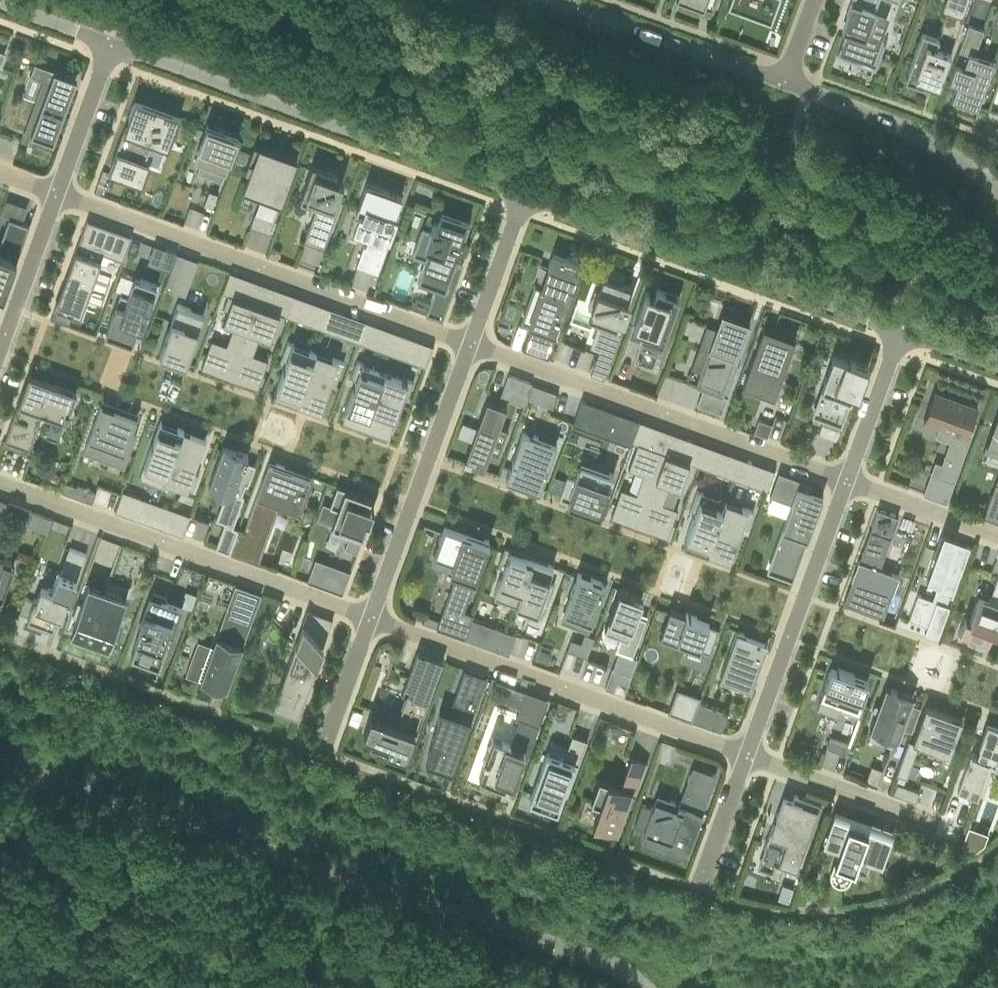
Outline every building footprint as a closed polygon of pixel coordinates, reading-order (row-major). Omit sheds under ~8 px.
[(728,8),(770,23),(779,0),(731,0),(728,8)] [(837,57),(875,71),(888,37),(882,34),(887,20),(873,15),(874,11),(878,0),(852,0),(846,16),(851,18),(846,31),(837,57)] [(967,0),(947,0),(944,10),(962,16),(967,0)] [(930,81),(938,84),(962,18),(946,12),(937,37),(922,31),(904,78),(928,87),(930,81)] [(949,78),(950,79),(958,81),(951,98),(977,107),(993,61),(975,54),(983,30),(968,25),(949,78)] [(31,134),(50,141),(53,142),(71,91),(76,78),(34,63),(29,76),(44,81),(35,104),(41,106),(31,134)] [(125,125),(108,173),(142,185),(147,170),(142,168),(144,161),(160,167),(170,141),(170,139),(171,139),(179,117),(180,116),(134,99),(134,100),(128,117),(135,119),(132,127),(125,125)] [(194,160),(201,162),(197,173),(222,182),(237,140),(230,138),(231,135),(206,126),(194,160)] [(297,159),(281,153),(280,156),(254,146),(245,171),(249,172),(242,190),(260,196),(281,204),(297,159)] [(300,199),(319,206),(311,227),(309,226),(303,242),(323,249),(339,206),(342,195),(339,194),(343,182),(335,180),(337,174),(312,164),(300,199)] [(353,230),(367,235),(369,236),(365,246),(363,246),(356,265),(377,273),(397,217),(394,216),(401,196),(366,184),(356,213),(358,214),(353,230)] [(212,209),(217,194),(209,191),(204,206),(212,209)] [(260,196),(255,213),(275,220),(281,204),(260,196)] [(9,218),(22,223),(27,208),(6,201),(1,215),(9,218)] [(185,222),(200,228),(206,212),(190,206),(185,222)] [(417,279),(436,285),(427,308),(413,303),(411,308),(442,320),(462,263),(454,260),(457,252),(460,253),(465,239),(463,238),(469,221),(442,211),(437,224),(433,222),(430,230),(422,227),(412,255),(424,260),(417,279)] [(270,234),(275,220),(255,213),(250,227),(270,234)] [(3,297),(29,225),(22,223),(9,218),(0,241),(0,295),(3,297)] [(71,313),(80,316),(81,316),(83,309),(103,254),(104,254),(123,261),(123,259),(126,253),(132,237),(131,237),(89,221),(86,221),(52,314),(68,320),(69,319),(71,313)] [(258,251),(263,235),(249,230),(244,246),(258,251)] [(153,244),(145,263),(159,268),(165,249),(153,244)] [(165,249),(159,268),(170,272),(177,253),(165,249)] [(196,260),(177,253),(170,272),(168,276),(169,276),(184,281),(189,283),(196,260)] [(551,260),(550,259),(547,268),(551,269),(522,349),(548,358),(556,336),(580,270),(575,269),(574,268),(577,261),(577,260),(557,253),(556,255),(557,255),(554,261),(551,260)] [(604,336),(598,350),(590,373),(603,378),(628,312),(622,310),(630,287),(622,284),(624,277),(609,272),(607,279),(603,277),(598,291),(594,289),(587,308),(591,310),(588,318),(598,322),(595,332),(604,336)] [(169,276),(164,288),(179,294),(184,281),(169,276)] [(119,294),(105,334),(131,343),(137,326),(142,328),(152,301),(151,300),(156,285),(135,277),(127,297),(119,294)] [(229,379),(263,285),(251,280),(244,300),(228,294),(223,308),(227,310),(223,322),(233,326),(226,345),(211,340),(201,368),(229,379)] [(275,289),(263,285),(229,379),(257,389),(268,360),(253,355),(259,336),(275,341),(284,315),(268,309),(275,289)] [(646,292),(628,340),(629,341),(631,336),(642,340),(641,345),(634,364),(653,371),(679,297),(657,289),(655,295),(646,292)] [(203,313),(177,304),(160,353),(186,362),(203,313)] [(327,319),(330,309),(319,305),(316,315),(327,319)] [(344,314),(330,309),(327,319),(323,329),(337,334),(344,314)] [(691,367),(691,369),(700,372),(695,386),(702,389),(696,405),(721,414),(738,366),(734,365),(749,323),(721,313),(716,329),(706,326),(706,327),(716,330),(701,371),(691,367)] [(795,339),(765,329),(763,328),(742,386),(744,387),(745,385),(772,395),(772,396),(774,397),(795,339)] [(395,344),(398,334),(387,330),(383,340),(395,344)] [(398,334),(395,344),(391,354),(405,359),(412,339),(398,334)] [(285,364),(274,395),(296,403),(299,395),(315,352),(287,342),(280,363),(285,364)] [(343,363),(315,352),(299,395),(296,403),(320,412),(329,385),(335,387),(343,363)] [(811,415),(824,419),(818,433),(835,440),(850,399),(847,398),(849,392),(858,395),(868,366),(850,360),(849,362),(833,356),(811,415)] [(370,415),(385,371),(357,361),(351,377),(356,379),(343,414),(367,422),(370,415)] [(385,371),(370,415),(392,423),(402,396),(407,398),(413,381),(385,371)] [(16,409),(4,441),(8,442),(29,450),(42,412),(43,412),(65,420),(67,415),(74,395),(76,391),(40,378),(32,375),(28,374),(16,409)] [(508,374),(500,397),(523,406),(532,383),(508,374)] [(532,385),(527,399),(538,403),(543,389),(532,385)] [(937,476),(954,483),(975,422),(972,421),(977,406),(934,390),(923,422),(939,427),(936,437),(949,441),(937,476)] [(115,405),(113,409),(102,405),(103,401),(102,400),(83,453),(84,454),(85,451),(123,464),(122,468),(124,468),(136,434),(131,432),(138,414),(115,405)] [(499,427),(506,407),(487,400),(464,462),(483,469),(489,453),(499,456),(508,430),(499,427)] [(581,400),(572,424),(607,437),(616,413),(581,400)] [(983,452),(985,452),(985,451),(997,455),(997,414),(983,452)] [(767,438),(772,425),(758,420),(753,433),(767,438)] [(181,438),(184,430),(160,421),(143,467),(165,475),(161,486),(162,487),(164,481),(165,481),(181,438)] [(673,434),(661,429),(654,449),(637,443),(628,470),(643,475),(636,494),(621,489),(610,517),(639,528),(673,434)] [(193,472),(206,438),(184,430),(181,438),(165,481),(192,491),(198,474),(193,472)] [(522,433),(505,479),(539,491),(556,445),(522,433)] [(639,528),(667,538),(677,509),(662,504),(669,485),(680,488),(689,462),(677,458),(685,438),(673,434),(639,528)] [(247,485),(255,465),(245,461),(248,453),(223,445),(208,486),(225,492),(215,519),(224,523),(215,548),(229,553),(238,529),(232,527),(244,495),(241,495),(245,485),(247,485)] [(740,458),(727,453),(720,474),(733,478),(740,458)] [(733,478),(747,483),(754,463),(740,458),(733,478)] [(297,511),(309,478),(284,469),(284,467),(269,461),(243,533),(266,541),(271,527),(267,525),(275,503),(297,511)] [(560,495),(558,498),(599,513),(613,475),(580,463),(575,479),(567,476),(565,481),(560,495)] [(809,492),(812,484),(778,472),(769,496),(793,505),(780,543),(773,562),(793,569),(790,577),(789,576),(788,579),(792,580),(822,497),(809,492)] [(554,477),(549,491),(560,495),(565,481),(554,477)] [(95,494),(65,483),(62,492),(92,503),(95,494)] [(357,553),(373,508),(368,506),(371,498),(337,486),(329,507),(337,509),(331,526),(350,532),(344,548),(357,553)] [(695,511),(683,544),(705,552),(724,501),(697,491),(690,510),(695,511)] [(148,524),(156,504),(142,499),(135,519),(148,524)] [(705,552),(729,561),(742,526),(747,528),(753,512),(724,501),(705,552)] [(4,512),(6,512),(30,521),(33,512),(8,503),(4,512)] [(169,509),(156,504),(148,524),(162,529),(169,509)] [(436,552),(434,559),(458,567),(439,621),(436,628),(464,638),(473,614),(464,611),(489,541),(450,527),(447,534),(447,535),(443,534),(442,536),(440,535),(438,541),(440,541),(436,552)] [(843,602),(883,616),(898,575),(879,568),(890,538),(870,530),(843,602)] [(908,619),(939,631),(949,605),(945,604),(948,595),(952,597),(970,547),(941,537),(926,578),(938,582),(932,599),(917,594),(908,619)] [(532,559),(530,558),(529,561),(521,558),(523,553),(504,547),(497,566),(503,568),(493,594),(516,602),(516,601),(528,570),(532,559)] [(61,614),(64,606),(67,598),(69,598),(86,554),(69,548),(58,579),(55,578),(51,589),(41,585),(36,599),(34,599),(27,618),(52,627),(58,613),(61,614)] [(14,563),(10,562),(11,559),(0,555),(0,602),(14,563)] [(532,559),(528,570),(516,601),(516,602),(544,612),(554,584),(547,582),(553,567),(532,559)] [(350,572),(337,567),(329,590),(342,594),(350,572)] [(589,631),(605,583),(590,578),(591,577),(583,574),(583,575),(577,573),(563,612),(579,618),(576,626),(589,631)] [(992,630),(997,632),(997,631),(997,574),(989,600),(978,596),(969,620),(964,618),(959,633),(987,643),(992,630)] [(109,648),(126,598),(84,583),(66,633),(109,648)] [(642,597),(619,588),(604,628),(621,635),(615,650),(632,656),(646,619),(636,615),(642,597)] [(159,665),(168,642),(164,640),(167,632),(172,634),(182,606),(164,600),(167,594),(152,589),(140,623),(145,624),(142,632),(139,631),(131,655),(159,665)] [(709,621),(685,613),(685,614),(669,608),(659,636),(710,654),(719,629),(707,625),(709,621)] [(298,716),(322,648),(332,620),(307,611),(273,707),(298,716)] [(253,618),(238,612),(228,641),(216,637),(212,646),(197,641),(185,675),(198,680),(198,679),(200,680),(200,681),(201,681),(202,680),(225,689),(225,690),(226,690),(253,618)] [(425,616),(422,623),(436,628),(439,621),(425,616)] [(498,651),(505,631),(495,627),(488,647),(498,651)] [(498,651),(508,654),(515,635),(505,631),(498,651)] [(736,631),(719,678),(750,689),(767,642),(736,631)] [(571,639),(567,650),(577,654),(586,657),(590,647),(580,643),(571,639)] [(407,692),(406,695),(400,711),(388,706),(383,720),(377,718),(377,717),(370,715),(363,733),(372,736),(369,742),(405,756),(413,735),(415,735),(443,661),(417,651),(401,694),(402,694),(405,688),(413,690),(411,696),(407,695),(408,693),(407,692)] [(868,679),(831,665),(815,708),(837,716),(839,711),(859,718),(867,696),(862,694),(868,679)] [(631,675),(612,668),(605,689),(612,691),(616,680),(628,684),(631,675)] [(432,738),(425,763),(452,773),(453,768),(459,754),(461,748),(471,720),(486,678),(464,670),(457,691),(452,704),(462,707),(459,716),(440,709),(436,724),(433,733),(432,738)] [(616,680),(612,691),(612,692),(623,695),(624,696),(628,684),(616,680)] [(885,685),(869,729),(897,739),(901,728),(911,732),(919,707),(910,704),(913,696),(885,685)] [(511,688),(506,702),(520,708),(526,693),(511,688)] [(676,688),(668,713),(691,721),(700,697),(676,688)] [(949,755),(962,720),(925,706),(912,742),(917,743),(949,755)] [(717,709),(710,728),(721,732),(727,713),(717,709)] [(518,720),(523,722),(514,746),(509,744),(491,737),(484,757),(486,758),(478,778),(504,787),(506,781),(511,782),(508,789),(510,789),(518,767),(523,768),(538,725),(516,717),(515,719),(518,720)] [(962,793),(959,792),(960,787),(977,793),(989,761),(995,763),(995,762),(997,763),(997,726),(987,722),(978,745),(979,745),(976,755),(971,753),(957,793),(961,794),(962,793)] [(557,811),(566,786),(570,788),(587,740),(572,735),(563,759),(546,753),(529,800),(557,811)] [(828,743),(826,747),(846,754),(847,750),(849,745),(830,738),(828,743)] [(654,759),(667,765),(675,746),(662,740),(654,759)] [(909,742),(897,774),(905,777),(917,743),(912,742),(912,743),(909,742)] [(618,833),(632,792),(636,793),(647,762),(631,756),(620,786),(599,778),(591,801),(599,804),(592,824),(618,833)] [(882,769),(871,765),(865,780),(877,784),(882,769)] [(713,774),(711,778),(692,772),(691,775),(689,774),(687,780),(689,781),(681,804),(670,800),(669,803),(656,798),(652,808),(640,841),(641,841),(643,836),(659,842),(657,847),(681,856),(685,845),(689,847),(715,775),(713,774)] [(915,803),(919,792),(897,784),(893,794),(915,803)] [(785,858),(797,863),(800,855),(803,856),(821,805),(794,795),(793,799),(783,796),(775,816),(779,818),(776,826),(772,825),(757,867),(779,875),(785,858)] [(850,879),(858,856),(881,865),(894,830),(835,808),(822,843),(838,849),(830,871),(830,873),(830,875),(830,877),(830,878),(831,879),(832,881),(833,883),(835,884),(837,885),(838,885),(840,885),(842,885),(843,885),(845,884),(847,883),(848,882),(849,880),(850,879)]
